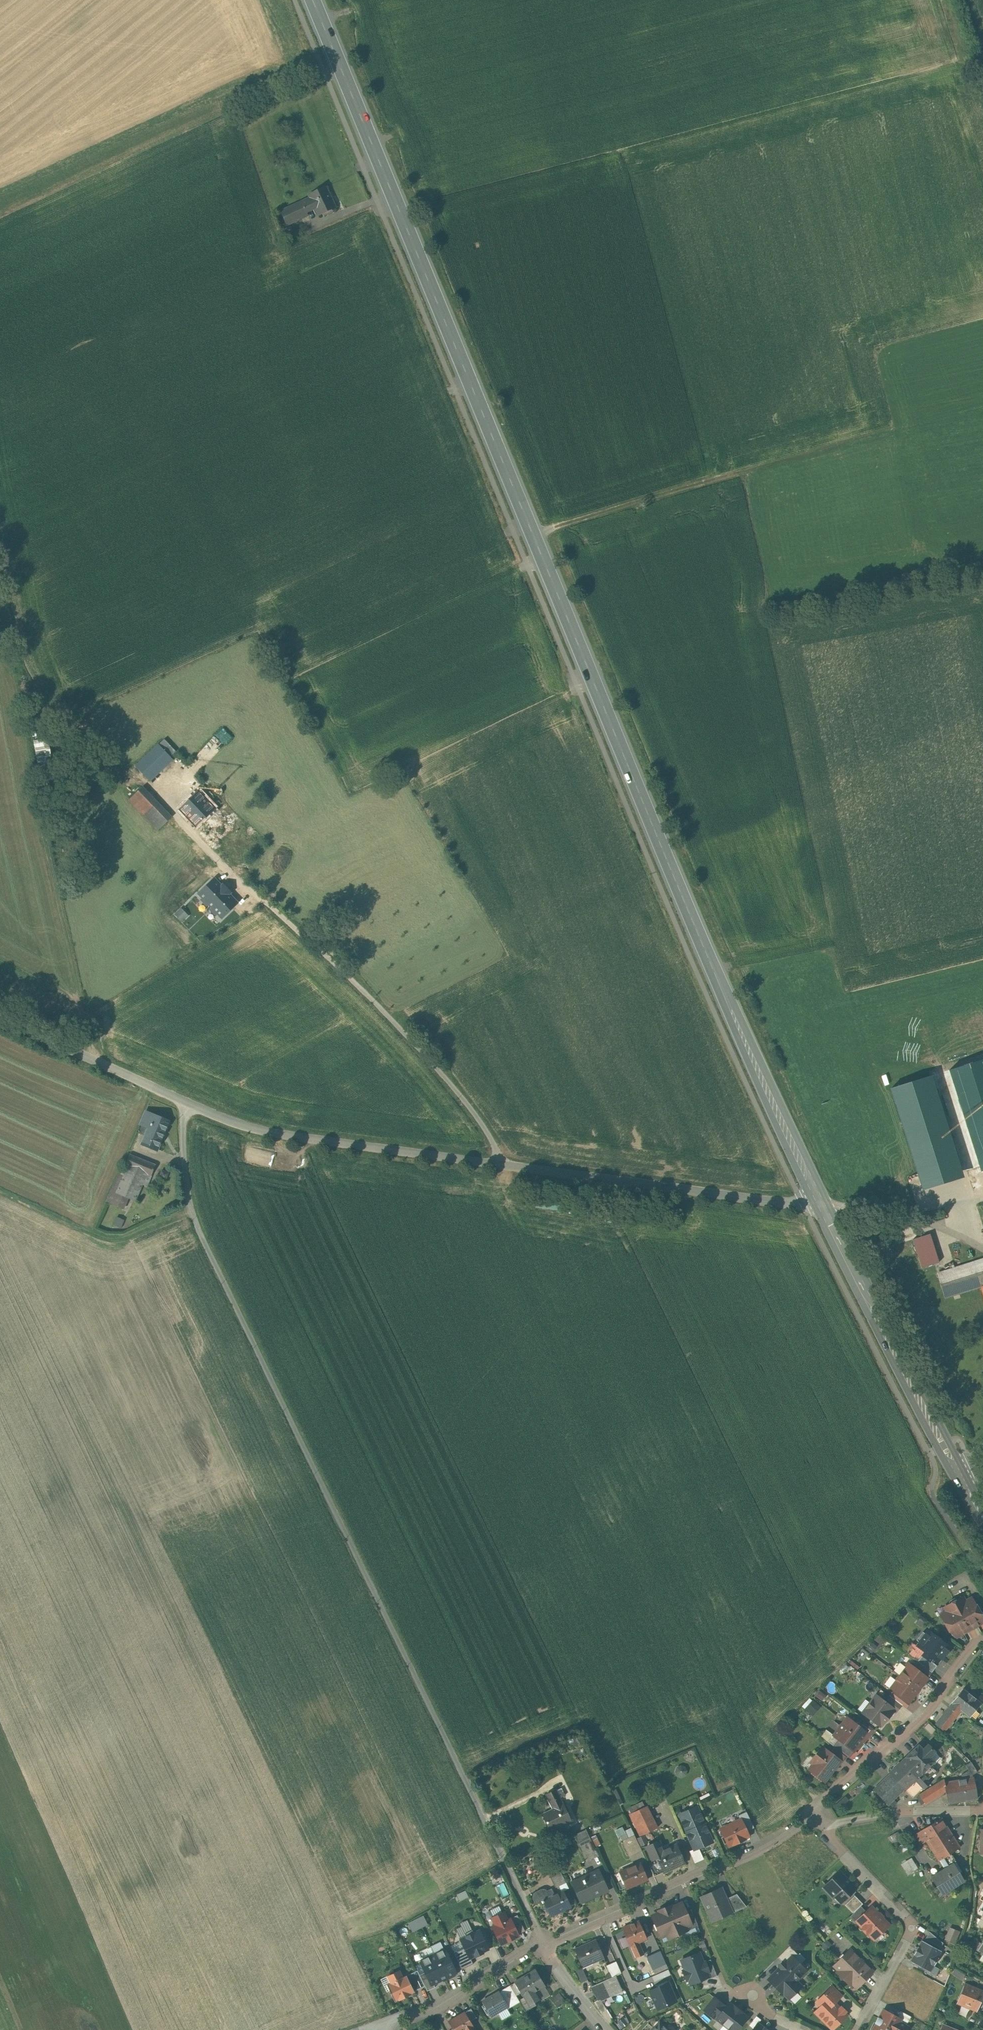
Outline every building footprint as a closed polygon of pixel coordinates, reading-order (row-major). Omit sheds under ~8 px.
[(326,187),(309,195),(310,197),(301,202),(305,209),(314,205),(315,207),(319,216),(335,208),(326,187)] [(305,209),(301,202),(280,212),(287,225),(307,215),(306,212),(305,209)] [(290,226),(280,230),(286,243),(296,238),(290,226)] [(158,744),(135,766),(150,781),(173,760),(158,744)] [(172,817),(143,787),(129,799),(159,830),(172,817)] [(199,790),(180,807),(209,839),(228,822),(199,790)] [(234,810),(227,817),(233,824),(240,817),(234,810)] [(220,917),(238,900),(215,876),(198,892),(202,896),(200,898),(206,905),(208,903),(210,906),(209,908),(216,914),(217,913),(220,917)] [(888,1088),(919,1191),(964,1177),(962,1171),(979,1166),(980,1172),(982,1171),(982,1059),(888,1088)] [(161,1118),(146,1112),(142,1122),(149,1125),(142,1143),(157,1150),(168,1123),(161,1120),(161,1118)] [(155,1165),(129,1154),(123,1171),(125,1171),(116,1193),(128,1198),(135,1201),(142,1185),(147,1186),(155,1165)] [(116,1193),(125,1171),(123,1171),(120,1169),(106,1202),(123,1209),(128,1198),(116,1193)] [(118,1217),(116,1225),(122,1227),(125,1219),(118,1217)] [(930,1234),(913,1239),(922,1267),(934,1263),(939,1262),(930,1234)] [(937,1273),(945,1297),(981,1286),(982,1293),(982,1259),(937,1273)] [(965,1601),(962,1597),(944,1607),(946,1611),(940,1615),(948,1629),(951,1627),(956,1636),(982,1621),(982,1619),(971,1598),(965,1601)] [(943,1642),(944,1641),(937,1635),(936,1636),(928,1630),(925,1634),(922,1631),(916,1640),(919,1642),(916,1645),(924,1651),(922,1655),(929,1661),(930,1660),(932,1657),(938,1662),(940,1658),(941,1659),(947,1651),(946,1650),(949,1647),(943,1642)] [(931,1672),(936,1665),(930,1660),(929,1661),(922,1655),(917,1661),(921,1664),(931,1672)] [(915,1668),(907,1662),(903,1667),(904,1670),(895,1681),(896,1685),(893,1689),(909,1701),(916,1692),(915,1690),(925,1677),(915,1668)] [(931,1672),(921,1664),(919,1668),(917,1666),(915,1668),(926,1676),(925,1677),(926,1678),(931,1672)] [(981,1702),(962,1688),(951,1702),(961,1710),(969,1717),(981,1702)] [(891,1696),(889,1694),(888,1695),(889,1695),(901,1704),(905,1707),(910,1702),(909,1701),(893,1689),(891,1692),(893,1693),(891,1696)] [(884,1701),(875,1695),(869,1703),(870,1707),(865,1714),(879,1725),(880,1724),(881,1725),(893,1710),(892,1709),(892,1708),(884,1701)] [(895,1712),(901,1704),(891,1696),(889,1695),(884,1701),(892,1708),(892,1709),(893,1710),(895,1712)] [(813,1698),(806,1707),(814,1714),(821,1705),(813,1698)] [(961,1710),(951,1702),(943,1713),(952,1721),(961,1710)] [(943,1713),(935,1724),(944,1731),(952,1721),(943,1713)] [(847,1717),(833,1735),(839,1740),(853,1750),(867,1733),(867,1732),(860,1727),(847,1717)] [(873,1728),(864,1721),(860,1727),(867,1732),(867,1733),(869,1734),(873,1728)] [(853,1750),(839,1740),(834,1746),(846,1755),(848,1757),(853,1750)] [(934,1751),(927,1744),(923,1749),(929,1756),(934,1751)] [(923,1749),(918,1745),(905,1757),(906,1758),(921,1773),(922,1773),(930,1764),(934,1761),(929,1756),(923,1749)] [(829,1753),(821,1746),(812,1758),(813,1763),(810,1768),(825,1779),(839,1761),(839,1760),(829,1753)] [(841,1762),(846,1755),(834,1746),(829,1753),(839,1760),(839,1761),(841,1762)] [(906,1758),(890,1773),(904,1788),(913,1779),(922,1788),(923,1789),(930,1782),(927,1778),(922,1773),(921,1773),(906,1758)] [(977,1772),(971,1761),(965,1765),(968,1770),(971,1775),(972,1775),(977,1772)] [(930,1764),(922,1773),(927,1778),(936,1770),(930,1764)] [(968,1770),(961,1774),(964,1779),(944,1782),(945,1791),(948,1803),(977,1799),(973,1777),(972,1775),(971,1775),(968,1770)] [(890,1773),(873,1790),(887,1804),(904,1788),(890,1773)] [(943,1778),(919,1794),(925,1804),(945,1791),(944,1782),(943,1778)] [(913,1779),(904,1788),(912,1797),(922,1788),(913,1779)] [(555,1789),(546,1794),(553,1809),(562,1804),(555,1789)] [(553,1809),(542,1814),(550,1830),(558,1826),(559,1827),(571,1822),(563,1804),(562,1804),(553,1809)] [(647,1806),(631,1814),(641,1835),(657,1828),(647,1806)] [(697,1808),(680,1815),(688,1832),(704,1825),(697,1808)] [(754,1827),(746,1811),(737,1815),(740,1819),(746,1831),(754,1827)] [(941,1817),(920,1831),(926,1840),(930,1847),(951,1834),(941,1817)] [(740,1819),(721,1829),(728,1845),(732,1843),(732,1844),(745,1838),(744,1837),(748,1835),(746,1831),(740,1819)] [(642,1850),(633,1826),(625,1829),(623,1825),(618,1827),(628,1855),(642,1850)] [(704,1825),(688,1832),(695,1848),(711,1840),(704,1825)] [(897,1831),(888,1837),(893,1846),(903,1840),(897,1831)] [(926,1840),(920,1831),(914,1834),(921,1844),(926,1840)] [(951,1834),(930,1847),(938,1860),(939,1860),(950,1853),(960,1847),(951,1834)] [(589,1837),(577,1843),(585,1859),(597,1853),(589,1837)] [(659,1842),(647,1846),(654,1862),(658,1861),(655,1854),(662,1850),(659,1842)] [(662,1850),(655,1854),(658,1861),(663,1872),(684,1863),(681,1858),(678,1850),(676,1845),(662,1850)] [(950,1853),(939,1860),(944,1868),(931,1877),(941,1894),(963,1880),(953,1863),(955,1861),(950,1853)] [(911,1858),(901,1864),(907,1874),(917,1868),(911,1858)] [(654,1862),(648,1865),(654,1876),(663,1872),(658,1861),(654,1862)] [(639,1863),(620,1871),(627,1887),(646,1879),(639,1863)] [(557,1869),(551,1872),(552,1875),(550,1876),(555,1887),(565,1882),(560,1871),(559,1872),(557,1869)] [(598,1870),(572,1882),(581,1901),(599,1893),(598,1890),(605,1886),(598,1870)] [(839,1871),(824,1885),(825,1886),(823,1887),(833,1897),(836,1894),(842,1901),(855,1888),(839,1871)] [(542,1888),(541,1888),(533,1892),(534,1894),(533,1897),(535,1900),(538,1902),(540,1901),(541,1902),(542,1902),(543,1904),(544,1903),(542,1900),(553,1895),(550,1888),(547,1890),(546,1889),(545,1889),(544,1888),(543,1888),(542,1888)] [(719,1888),(701,1896),(708,1911),(709,1910),(713,1917),(728,1910),(724,1900),(719,1888)] [(553,1895),(542,1900),(544,1903),(550,1915),(570,1906),(563,1890),(553,1895)] [(746,1906),(736,1894),(724,1900),(728,1910),(731,1909),(732,1912),(746,1906)] [(854,1895),(845,1904),(853,1912),(860,1906),(862,1903),(854,1895)] [(687,1915),(681,1902),(671,1907),(677,1921),(670,1924),(675,1935),(685,1930),(684,1926),(689,1924),(691,1928),(698,1925),(692,1912),(687,1915)] [(853,1912),(849,1916),(855,1922),(857,1921),(856,1920),(865,1912),(860,1906),(853,1912)] [(865,1912),(856,1920),(857,1921),(862,1926),(862,1929),(865,1932),(868,1932),(874,1938),(888,1924),(871,1906),(865,1912)] [(677,1921),(671,1907),(665,1909),(664,1907),(658,1910),(659,1912),(653,1914),(659,1928),(658,1929),(661,1936),(668,1933),(670,1937),(675,1935),(670,1924),(677,1921)] [(496,1925),(492,1926),(501,1944),(508,1940),(509,1941),(514,1938),(519,1935),(518,1934),(510,1918),(507,1919),(503,1912),(492,1917),(496,1925)] [(517,1914),(510,1918),(518,1934),(525,1930),(517,1914)] [(638,1921),(622,1928),(629,1945),(630,1944),(636,1957),(643,1954),(638,1941),(646,1938),(638,1921)] [(945,1938),(956,1943),(962,1930),(951,1925),(945,1938)] [(460,1939),(469,1958),(488,1949),(479,1930),(460,1939)] [(943,1942),(929,1931),(925,1939),(940,1947),(943,1942)] [(595,1939),(574,1949),(582,1965),(594,1959),(595,1961),(603,1957),(595,1939)] [(941,1950),(921,1940),(918,1946),(917,1946),(913,1954),(910,1961),(930,1971),(933,1965),(938,1957),(937,1957),(941,1950)] [(798,1954),(789,1945),(777,1957),(782,1961),(783,1961),(784,1962),(791,1955),(794,1958),(798,1954)] [(420,1961),(432,1985),(457,1973),(445,1948),(420,1961)] [(660,1949),(646,1955),(652,1969),(666,1963),(660,1949)] [(849,1949),(834,1965),(838,1970),(837,1972),(850,1984),(851,1983),(856,1987),(872,1971),(849,1949)] [(681,1960),(690,1983),(708,1977),(709,1976),(703,1962),(699,1953),(681,1960)] [(794,1958),(791,1955),(784,1962),(783,1961),(782,1961),(778,1965),(780,1967),(768,1979),(782,1993),(783,1992),(789,1997),(800,1985),(795,1980),(805,1970),(794,1958)] [(710,1959),(703,1962),(709,1976),(708,1977),(709,1979),(717,1975),(710,1959)] [(615,1961),(606,1965),(611,1977),(615,1975),(621,1973),(615,1961)] [(587,1979),(582,1967),(576,1970),(581,1982),(587,1979)] [(415,1991),(407,1975),(403,1977),(399,1970),(387,1976),(390,1983),(387,1985),(395,2001),(398,1999),(399,2000),(411,1994),(411,1993),(415,1991)] [(417,1970),(407,1975),(415,1991),(425,1986),(417,1970)] [(534,1970),(515,1981),(521,1991),(524,1997),(530,2006),(540,2001),(534,1991),(544,1985),(534,1970)] [(893,1991),(911,2001),(922,1983),(903,1972),(893,1991)] [(611,1977),(590,1986),(592,1990),(593,1990),(597,1999),(597,2000),(600,1998),(601,2000),(622,1991),(615,1975),(611,1977)] [(521,1991),(515,1981),(510,1984),(516,1995),(521,1991)] [(650,1990),(658,2009),(676,2001),(668,1983),(650,1990)] [(510,1984),(499,1991),(506,2002),(516,1996),(516,1995),(510,1984)] [(963,1985),(957,2000),(977,2008),(980,2002),(982,2003),(982,2000),(982,1995),(982,1993),(979,1992),(979,1990),(975,1988),(974,1990),(963,1985)] [(839,2008),(833,2002),(841,1995),(832,1986),(820,1998),(824,2002),(815,2012),(832,2028),(846,2014),(844,2012),(845,2011),(841,2007),(839,2008)] [(506,2002),(499,1991),(482,2001),(485,2005),(482,2007),(487,2014),(489,2013),(491,2016),(508,2006),(506,2002)] [(606,2009),(601,2000),(600,1998),(597,2000),(597,1999),(594,2001),(600,2012),(606,2009)] [(729,2003),(717,2018),(732,2029),(737,2029),(747,2017),(729,2003)] [(476,2017),(471,2007),(464,2011),(470,2021),(476,2017)] [(884,2008),(872,2029),(873,2029),(907,2029),(909,2026),(906,2025),(899,2021),(901,2018),(897,2016),(884,2008)] [(910,2016),(900,2010),(897,2016),(901,2018),(899,2021),(906,2025),(910,2016)] [(448,2021),(453,2029),(467,2029),(473,2027),(473,2026),(470,2021),(464,2011),(448,2021)] [(651,2029),(669,2029),(659,2021),(651,2029)]
